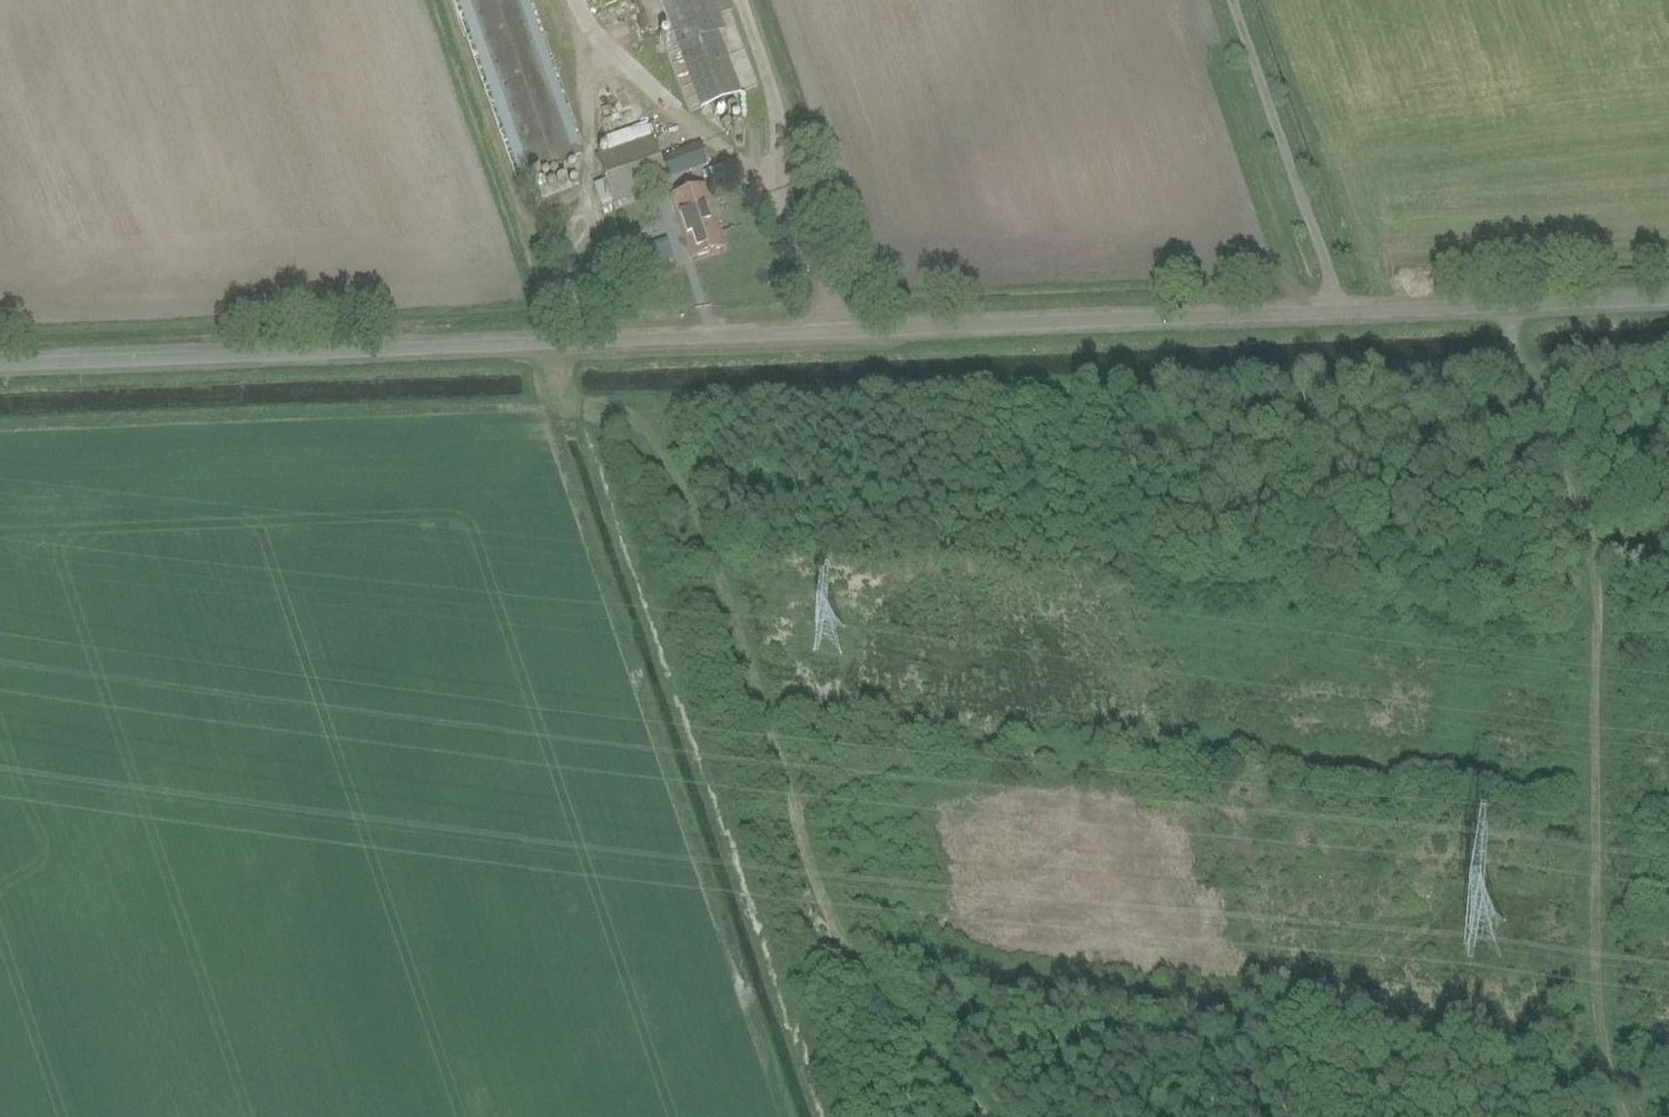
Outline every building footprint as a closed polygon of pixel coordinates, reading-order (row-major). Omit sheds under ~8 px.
[(526,173),(575,156),(521,0),(465,0),(526,173)] [(723,28),(713,0),(652,0),(670,48),(723,28)] [(704,108),(739,95),(716,35),(681,48),(704,108)] [(660,159),(653,139),(597,159),(613,205),(669,185),(668,182),(709,167),(701,145),(660,159)] [(723,250),(704,189),(673,199),(693,260),(723,250)]
